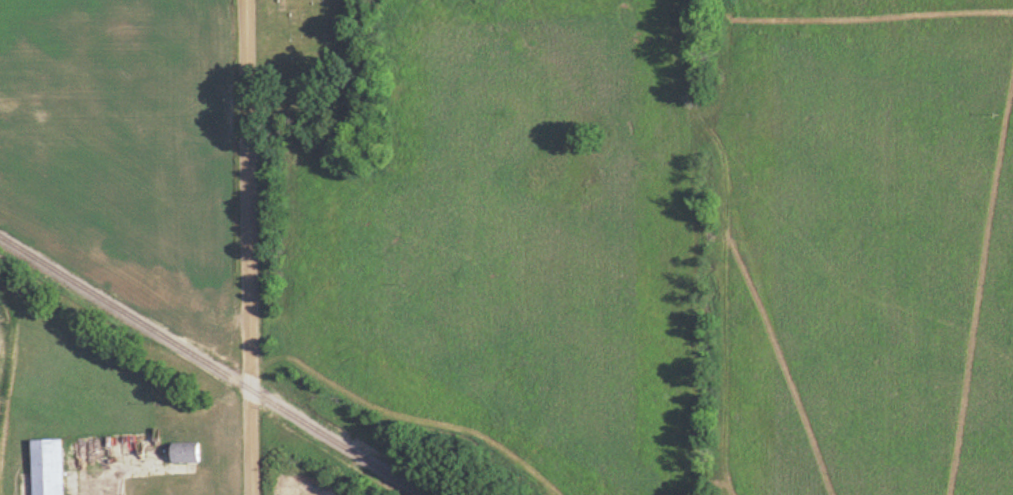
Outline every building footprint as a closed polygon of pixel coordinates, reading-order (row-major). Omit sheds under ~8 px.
[(66,441),(30,441),(30,494),(66,494),(66,441)] [(203,465),(203,445),(175,445),(175,465),(203,465)]
